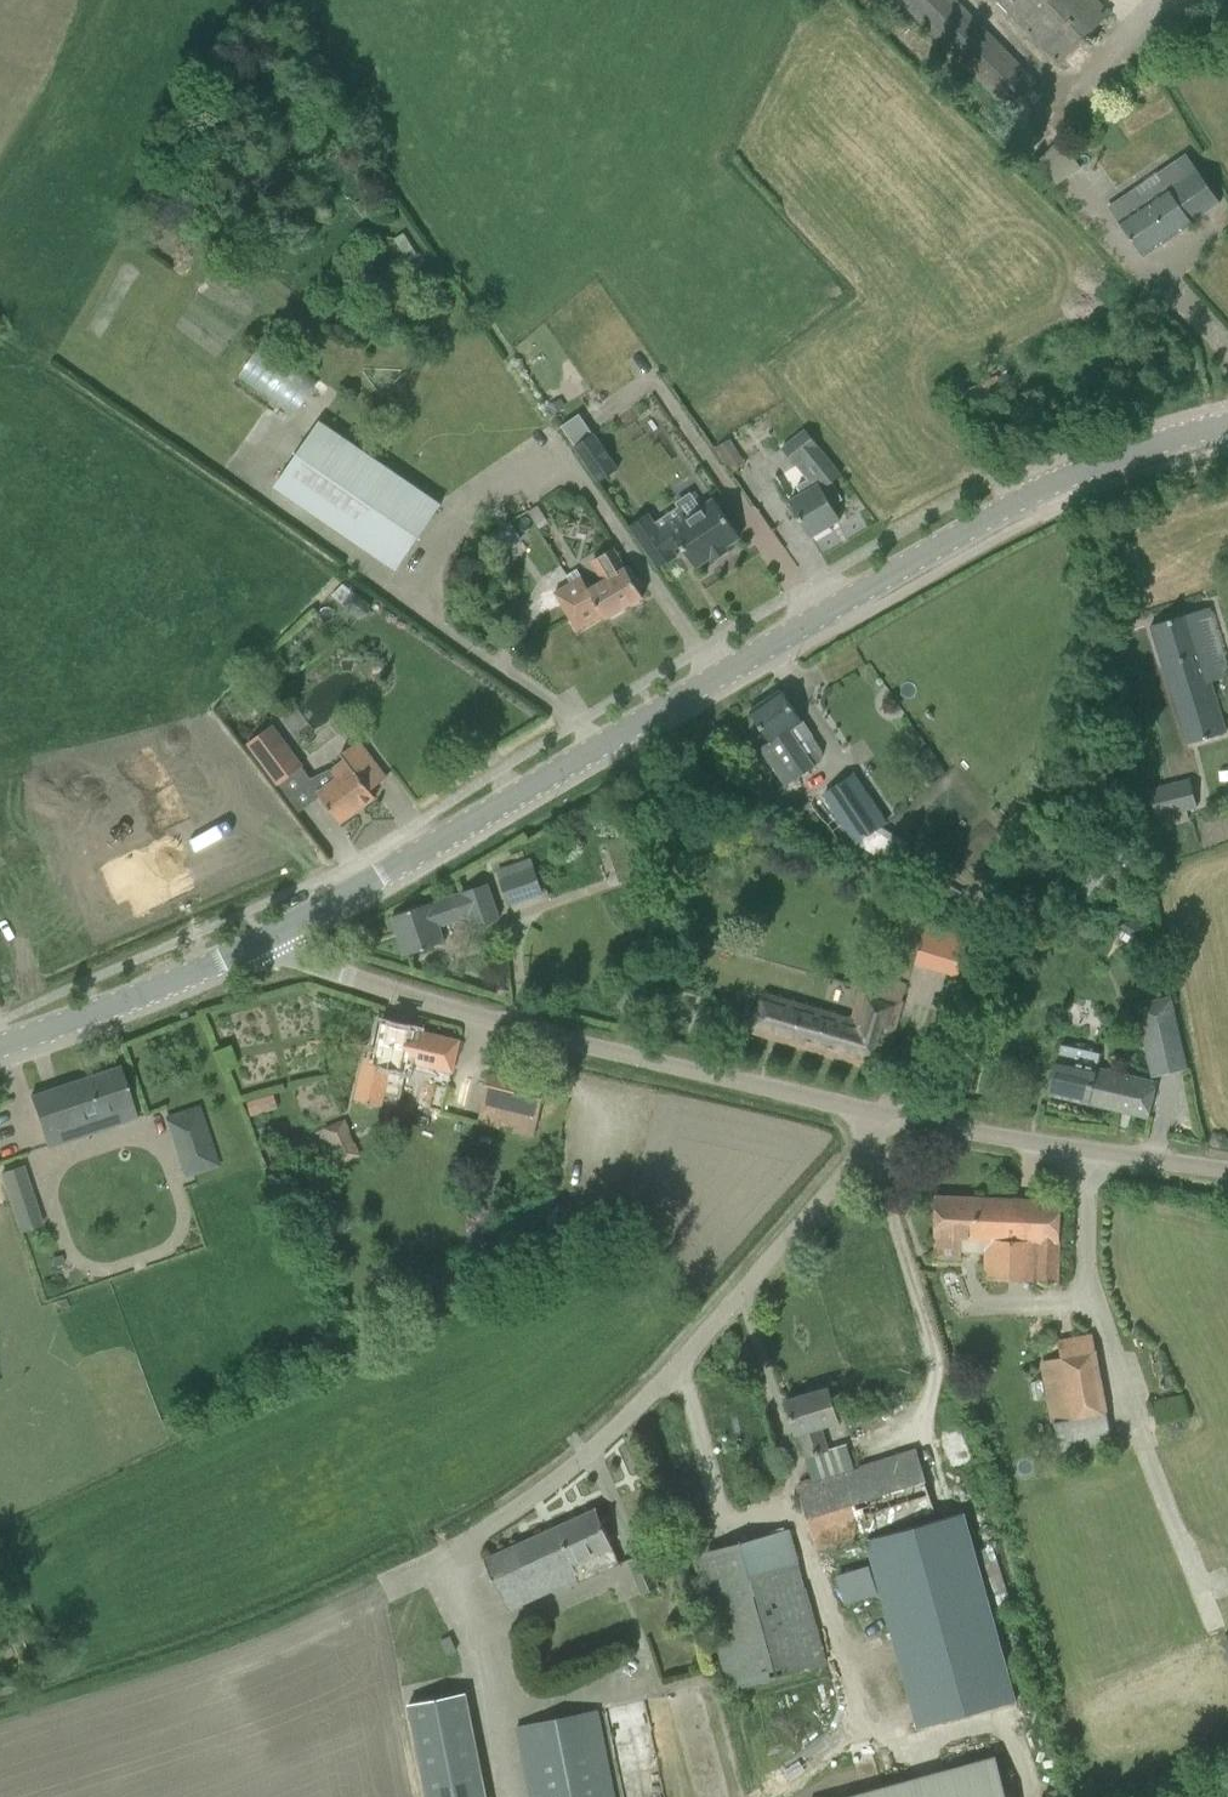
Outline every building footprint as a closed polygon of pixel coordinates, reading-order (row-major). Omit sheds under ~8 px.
[(959,6),(954,0),(899,0),(1010,113),(1038,85),(959,6)] [(1058,65),(1109,14),(1095,0),(995,0),(1058,65)] [(1080,169),(1060,141),(1035,165),(1052,188),(1080,169)] [(1137,189),(1109,208),(1118,222),(1129,238),(1143,258),(1192,224),(1190,220),(1214,204),(1200,184),(1183,158),(1156,176),(1161,184),(1142,196),(1137,189)] [(365,198),(354,206),(363,218),(374,211),(365,198)] [(295,416),(317,383),(261,346),(239,379),(295,416)] [(558,399),(549,405),(554,413),(563,407),(558,399)] [(569,422),(581,441),(599,431),(587,411),(569,422)] [(310,435),(274,488),(395,571),(432,517),(440,505),(318,422),(310,435)] [(805,430),(781,449),(795,466),(801,462),(813,477),(796,487),(801,495),(789,502),(790,504),(787,505),(786,506),(794,521),(796,520),(795,519),(798,518),(810,538),(840,521),(832,507),(842,500),(832,483),(840,476),(818,448),(819,448),(805,430)] [(617,470),(594,434),(574,448),(597,483),(617,470)] [(733,471),(748,461),(733,437),(718,447),(733,471)] [(740,538),(714,499),(686,518),(683,513),(666,525),(667,526),(659,531),(647,514),(629,527),(658,569),(676,557),(672,551),(680,545),(696,568),(710,558),(713,562),(727,552),(725,548),(740,538)] [(520,539),(509,523),(488,537),(499,553),(520,539)] [(623,609),(643,598),(638,589),(642,587),(629,566),(625,568),(614,550),(597,560),(608,580),(589,591),(582,579),(555,594),(577,631),(603,616),(605,620),(610,617),(612,620),(625,612),(623,609)] [(1150,626),(1186,743),(1226,732),(1189,614),(1150,626)] [(760,749),(783,782),(812,762),(791,730),(802,722),(781,691),(749,712),(770,742),(760,749)] [(248,743),(279,785),(302,767),(271,726),(248,743)] [(387,779),(372,759),(359,742),(342,755),(345,759),(331,769),(338,778),(318,793),(340,823),(375,797),(370,791),(387,779)] [(847,831),(856,844),(887,822),(855,775),(813,800),(838,835),(847,831)] [(1196,807),(1189,779),(1150,789),(1157,817),(1196,807)] [(645,875),(631,833),(620,837),(630,867),(615,872),(619,884),(645,875)] [(630,867),(620,837),(605,842),(615,872),(630,867)] [(533,867),(523,871),(533,896),(542,893),(533,867)] [(392,917),(405,956),(444,943),(439,927),(470,916),(474,927),(499,918),(487,884),(392,917)] [(1120,913),(1111,928),(1117,932),(1115,936),(1126,942),(1128,938),(1135,942),(1143,928),(1120,913)] [(764,993),(752,1034),(882,1072),(902,1003),(861,990),(853,1019),(764,993)] [(1138,1019),(1142,1038),(1179,1030),(1175,1011),(1138,1019)] [(452,1073),(460,1041),(381,1022),(372,1062),(365,1061),(366,1058),(364,1057),(356,1100),(364,1102),(366,1104),(369,1105),(371,1105),(374,1104),(382,1106),(391,1069),(407,1072),(409,1063),(452,1073)] [(1048,1095),(1147,1117),(1155,1082),(1095,1068),(1099,1054),(1060,1045),(1057,1059),(1048,1095)] [(534,1136),(543,1101),(549,1077),(492,1063),(486,1087),(477,1122),(534,1136)] [(120,1067),(30,1097),(38,1120),(47,1148),(73,1139),(71,1133),(108,1121),(110,1127),(137,1118),(127,1090),(120,1067)] [(271,1096),(246,1103),(249,1116),(274,1109),(271,1096)] [(198,1108),(167,1118),(186,1176),(217,1165),(198,1108)] [(361,1157),(345,1119),(323,1128),(339,1166),(361,1157)] [(31,1196),(22,1167),(1,1174),(11,1203),(31,1196)] [(976,1238),(975,1252),(986,1253),(985,1280),(1058,1283),(1061,1202),(935,1196),(932,1260),(960,1261),(960,1237),(976,1238)] [(62,1255),(52,1258),(54,1267),(64,1264),(62,1255)] [(799,1433),(813,1481),(854,1468),(847,1445),(826,1451),(819,1427),(838,1421),(828,1389),(786,1401),(796,1434),(799,1433)] [(1053,1425),(1058,1454),(1112,1443),(1104,1401),(1087,1405),(1089,1418),(1053,1425)] [(908,1460),(917,1494),(869,1507),(922,1694),(1015,1668),(963,1482),(983,1476),(973,1441),(908,1460)] [(484,1559),(507,1610),(594,1571),(596,1576),(622,1565),(596,1508),(484,1559)] [(693,1557),(731,1690),(827,1663),(805,1586),(795,1551),(789,1530),(693,1557)] [(828,1579),(819,1551),(817,1544),(795,1551),(805,1586),(828,1579)] [(660,1587),(645,1553),(627,1561),(641,1595),(660,1587)] [(837,1574),(846,1602),(879,1592),(870,1563),(837,1574)] [(447,1654),(456,1650),(449,1636),(440,1640),(447,1654)] [(396,1710),(414,1796),(473,1796),(453,1698),(396,1710)] [(530,1796),(615,1796),(597,1710),(516,1727),(530,1796)] [(995,1756),(846,1796),(1006,1796),(995,1756)]
